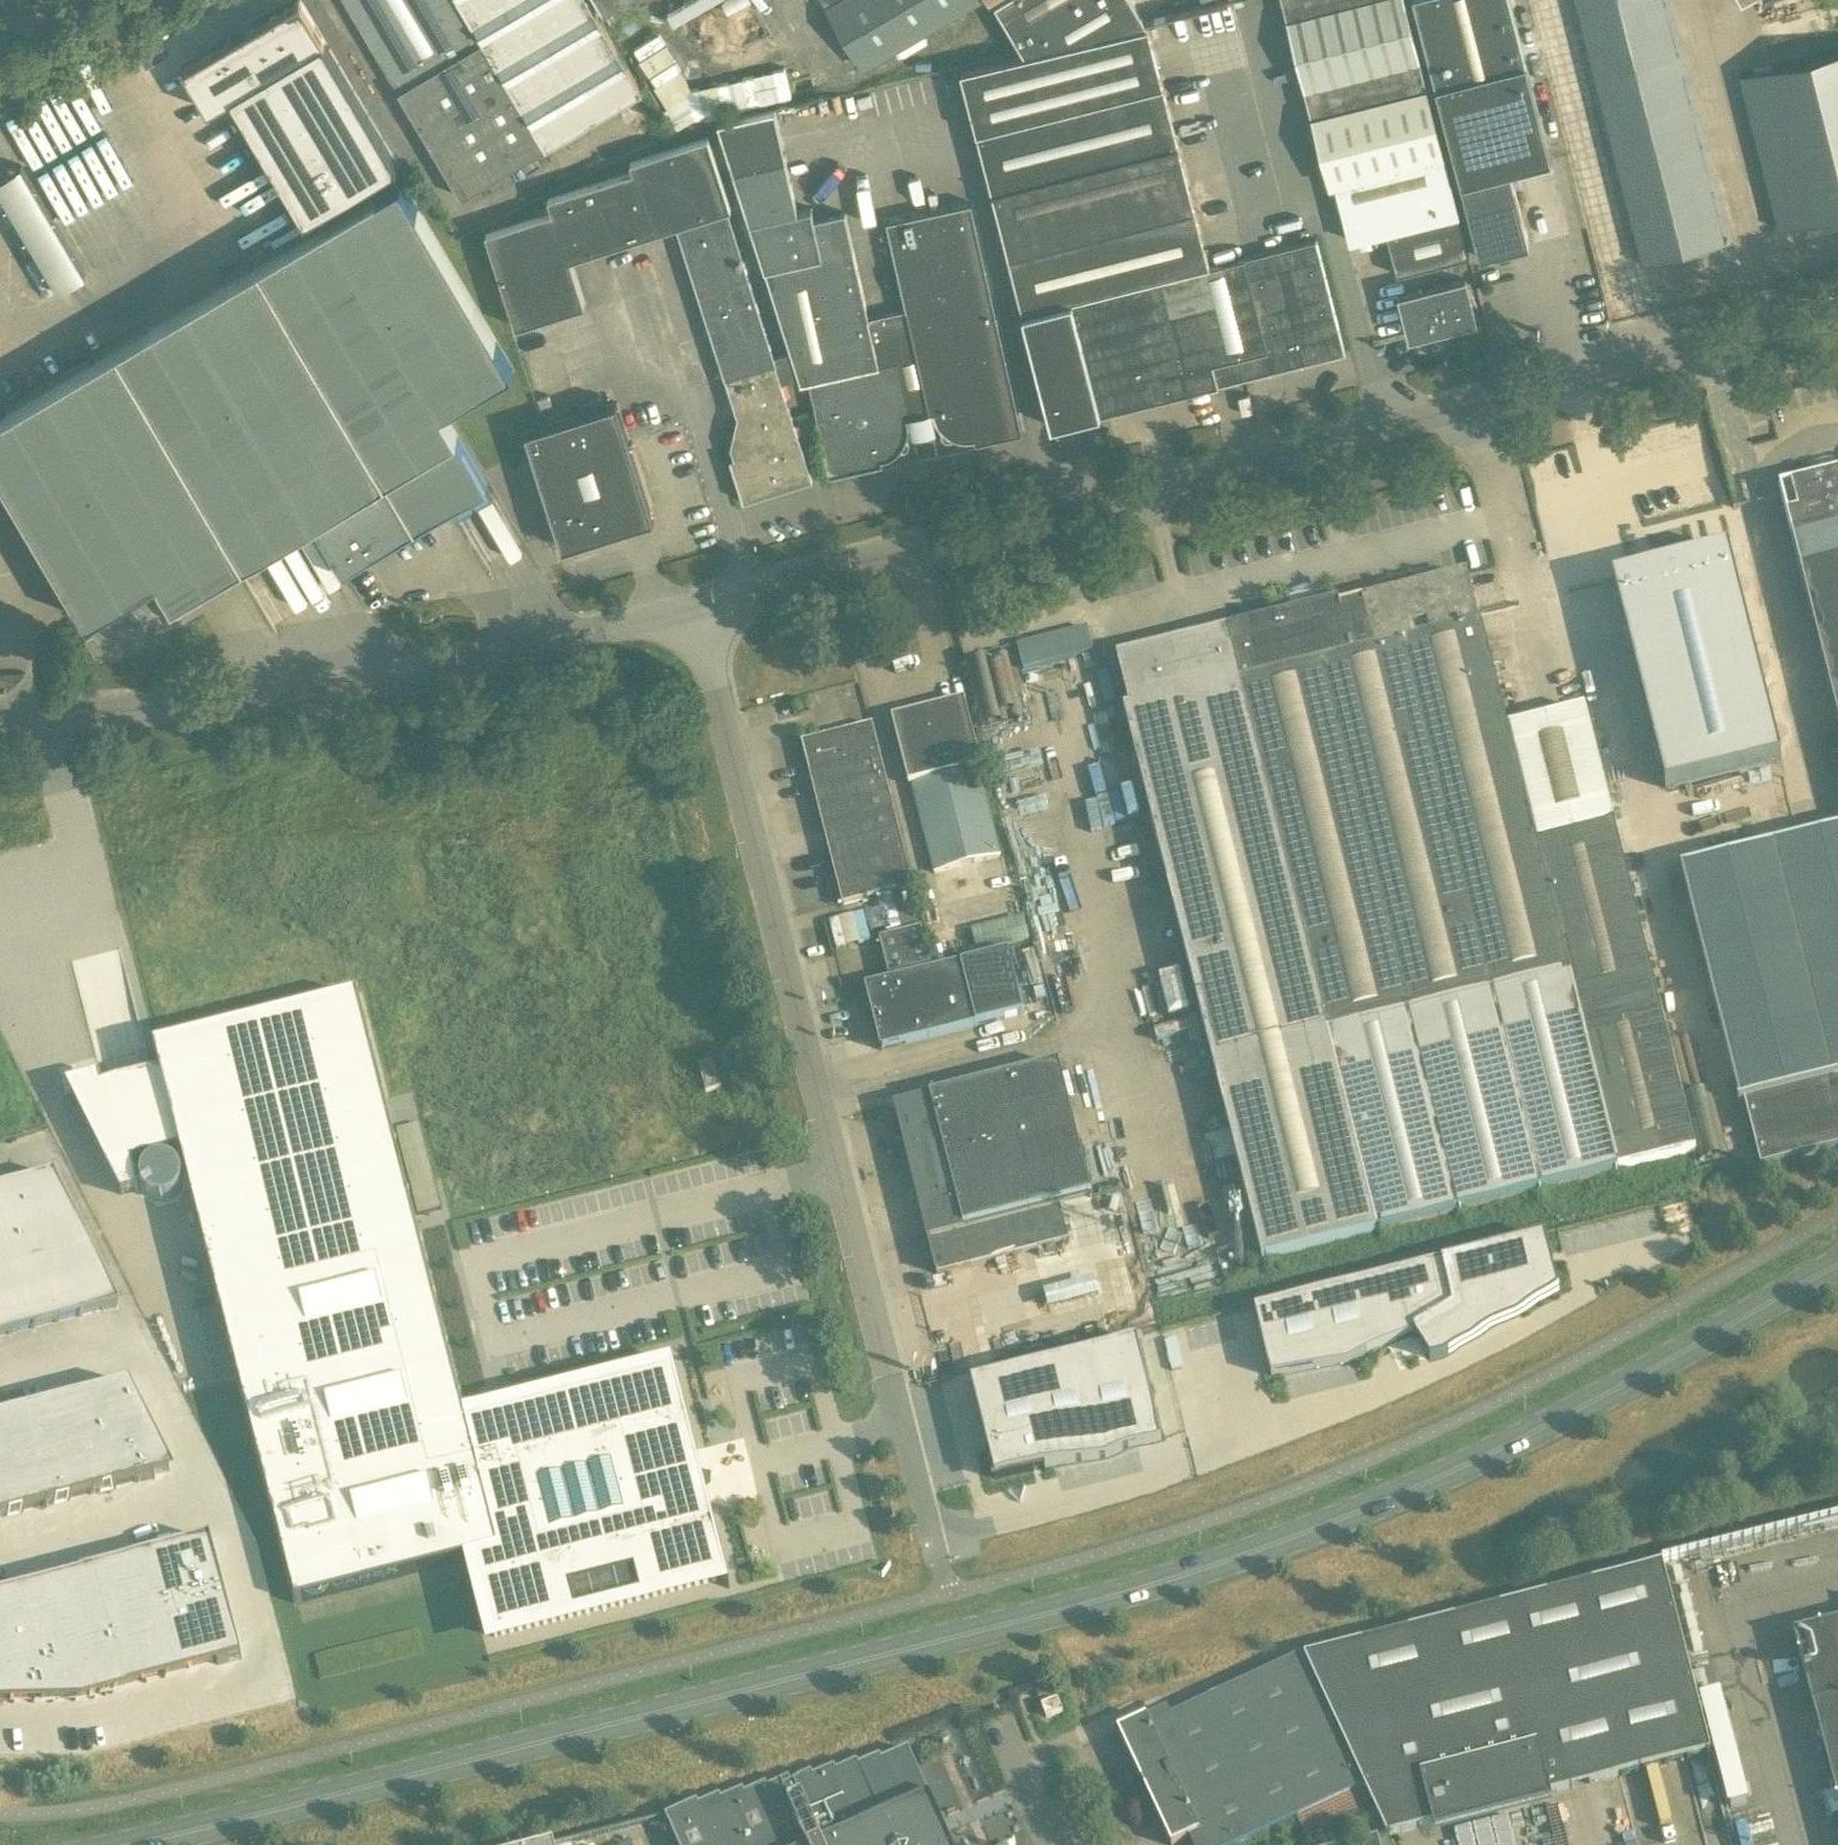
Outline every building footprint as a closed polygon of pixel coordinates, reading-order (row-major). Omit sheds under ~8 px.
[(6,0),(0,0),(0,10),(9,5),(6,0)] [(246,119),(305,220),(398,165),(327,45),(301,0),(298,0),(184,67),(209,108),(232,95),(246,119)] [(463,196),(643,90),(589,0),(345,0),(463,196)] [(605,9),(620,0),(600,0),(605,9)] [(927,40),(922,31),(974,0),(824,0),(863,66),(897,46),(903,55),(927,40)] [(992,4),(995,2),(1026,55),(962,71),(1009,256),(1012,273),(1013,273),(1023,312),(1022,312),(1050,425),(1188,391),(1343,352),(1315,239),(1210,265),(1196,209),(1150,24),(1147,20),(1145,19),(1133,0),(989,0),(992,4)] [(1331,184),(1337,182),(1351,240),(1386,231),(1397,273),(1469,255),(1453,189),(1406,0),(1284,0),(1331,184)] [(1480,256),(1529,243),(1510,170),(1551,160),(1509,0),(1414,0),(1480,256)] [(1640,262),(1724,240),(1663,0),(1573,0),(1640,262)] [(785,66),(690,84),(663,30),(635,44),(675,124),(684,120),(750,107),(740,112),(743,111),(769,98),(791,94),(785,66)] [(1741,73),(1780,226),(1837,211),(1837,48),(1741,73)] [(809,381),(829,475),(918,454),(910,417),(931,412),(939,450),(1023,431),(971,201),(886,220),(906,306),(868,315),(845,210),(814,216),(811,205),(797,208),(775,106),(718,118),(790,350),(773,356),(726,205),(731,204),(708,132),(630,157),(633,166),(548,193),(552,207),(486,228),(516,325),(585,303),(570,257),(677,223),(681,235),(729,386),(738,415),(731,445),(735,457),(732,458),(730,457),(744,500),(813,478),(780,379),(798,374),(800,383),(809,381)] [(21,164),(9,171),(0,177),(0,188),(59,288),(71,281),(86,272),(21,164)] [(85,615),(88,619),(158,577),(173,602),(190,592),(237,564),(314,519),(344,568),(451,505),(487,484),(480,472),(442,409),(513,367),(441,245),(402,179),(303,238),(252,268),(0,418),(0,470),(85,615)] [(1465,278),(1401,294),(1411,334),(1413,333),(1440,327),(1452,324),(1475,318),(1465,278)] [(1767,389),(1774,425),(1789,422),(1786,408),(1816,402),(1818,411),(1837,407),(1837,381),(1837,376),(1767,389)] [(542,425),(525,430),(534,458),(562,547),(654,518),(630,441),(617,401),(542,425)] [(1837,721),(1837,475),(1779,490),(1789,528),(1837,721)] [(1209,637),(1209,640),(1118,663),(1129,710),(1125,711),(1264,1263),(1696,1154),(1687,1116),(1585,710),(1508,730),(1481,623),(1479,624),(1469,584),(1466,575),(1340,608),(1339,607),(1229,635),(1228,632),(1209,637)] [(1736,575),(1619,605),(1672,816),(1789,786),(1736,575)] [(1023,671),(1093,652),(1087,628),(1017,646),(1023,671)] [(1020,719),(1002,656),(968,666),(986,729),(1020,719)] [(909,786),(912,785),(935,874),(1000,858),(977,769),(981,768),(965,702),(892,720),(909,786)] [(801,743),(843,905),(891,893),(902,934),(878,940),(888,978),(931,967),(911,888),(914,887),(873,725),(839,733),(801,743)] [(1681,871),(1739,1104),(1743,1103),(1760,1168),(1837,1148),(1837,831),(1681,871)] [(897,923),(894,906),(830,917),(836,948),(872,942),(869,928),(897,923)] [(160,1073),(71,1096),(121,1195),(138,1191),(131,1162),(180,1150),(296,1605),(474,1559),(494,1638),(727,1579),(674,1372),(466,1425),(383,1098),(344,945),(147,995),(141,997),(160,1073)] [(1023,1015),(1008,954),(960,966),(865,990),(881,1052),(976,1027),(1023,1015)] [(895,1108),(936,1274),(1092,1235),(1098,1262),(1039,1276),(1048,1312),(1104,1298),(1110,1326),(1150,1316),(1142,1286),(1136,1288),(1122,1228),(1128,1226),(1120,1190),(1091,1198),(1058,1066),(895,1108)] [(50,1175),(0,1188),(0,1337),(117,1307),(50,1175)] [(1429,1359),(1558,1291),(1545,1239),(1350,1288),(1255,1312),(1271,1377),(1282,1374),(1353,1357),(1366,1353),(1413,1328),(1429,1359)] [(1137,1343),(971,1384),(989,1454),(985,1455),(985,1457),(989,1456),(995,1480),(1025,1473),(1042,1468),(1043,1472),(1045,1472),(1044,1468),(1055,1465),(1137,1445),(1161,1439),(1160,1433),(1137,1343)] [(173,1475),(127,1386),(0,1419),(0,1520),(173,1475)] [(0,1601),(0,1706),(72,1705),(212,1669),(214,1675),(239,1669),(211,1546),(0,1601)] [(1712,1753),(1663,1570),(1662,1566),(1446,1621),(1304,1658),(1378,1812),(1389,1836),(1712,1753)] [(1809,1632),(1807,1624),(1791,1627),(1793,1632),(1787,1633),(1789,1646),(1798,1644),(1837,1801),(1837,1625),(1809,1632)] [(1192,1844),(1240,1844),(1296,1819),(1308,1844),(1374,1814),(1301,1656),(1171,1716),(1150,1726),(1146,1718),(1117,1732),(1170,1844),(1175,1844),(1189,1839),(1192,1844)] [(1035,1690),(1038,1698),(1046,1695),(1043,1687),(1035,1690)] [(1062,1712),(1057,1699),(1041,1705),(1046,1719),(1062,1712)] [(933,1805),(918,1773),(918,1774),(908,1751),(881,1763),(880,1759),(858,1768),(857,1765),(836,1773),(834,1770),(813,1779),(811,1776),(790,1785),(788,1782),(767,1791),(765,1787),(744,1797),(742,1793),(721,1802),(720,1798),(699,1808),(697,1804),(665,1818),(677,1844),(950,1844),(933,1805)]
